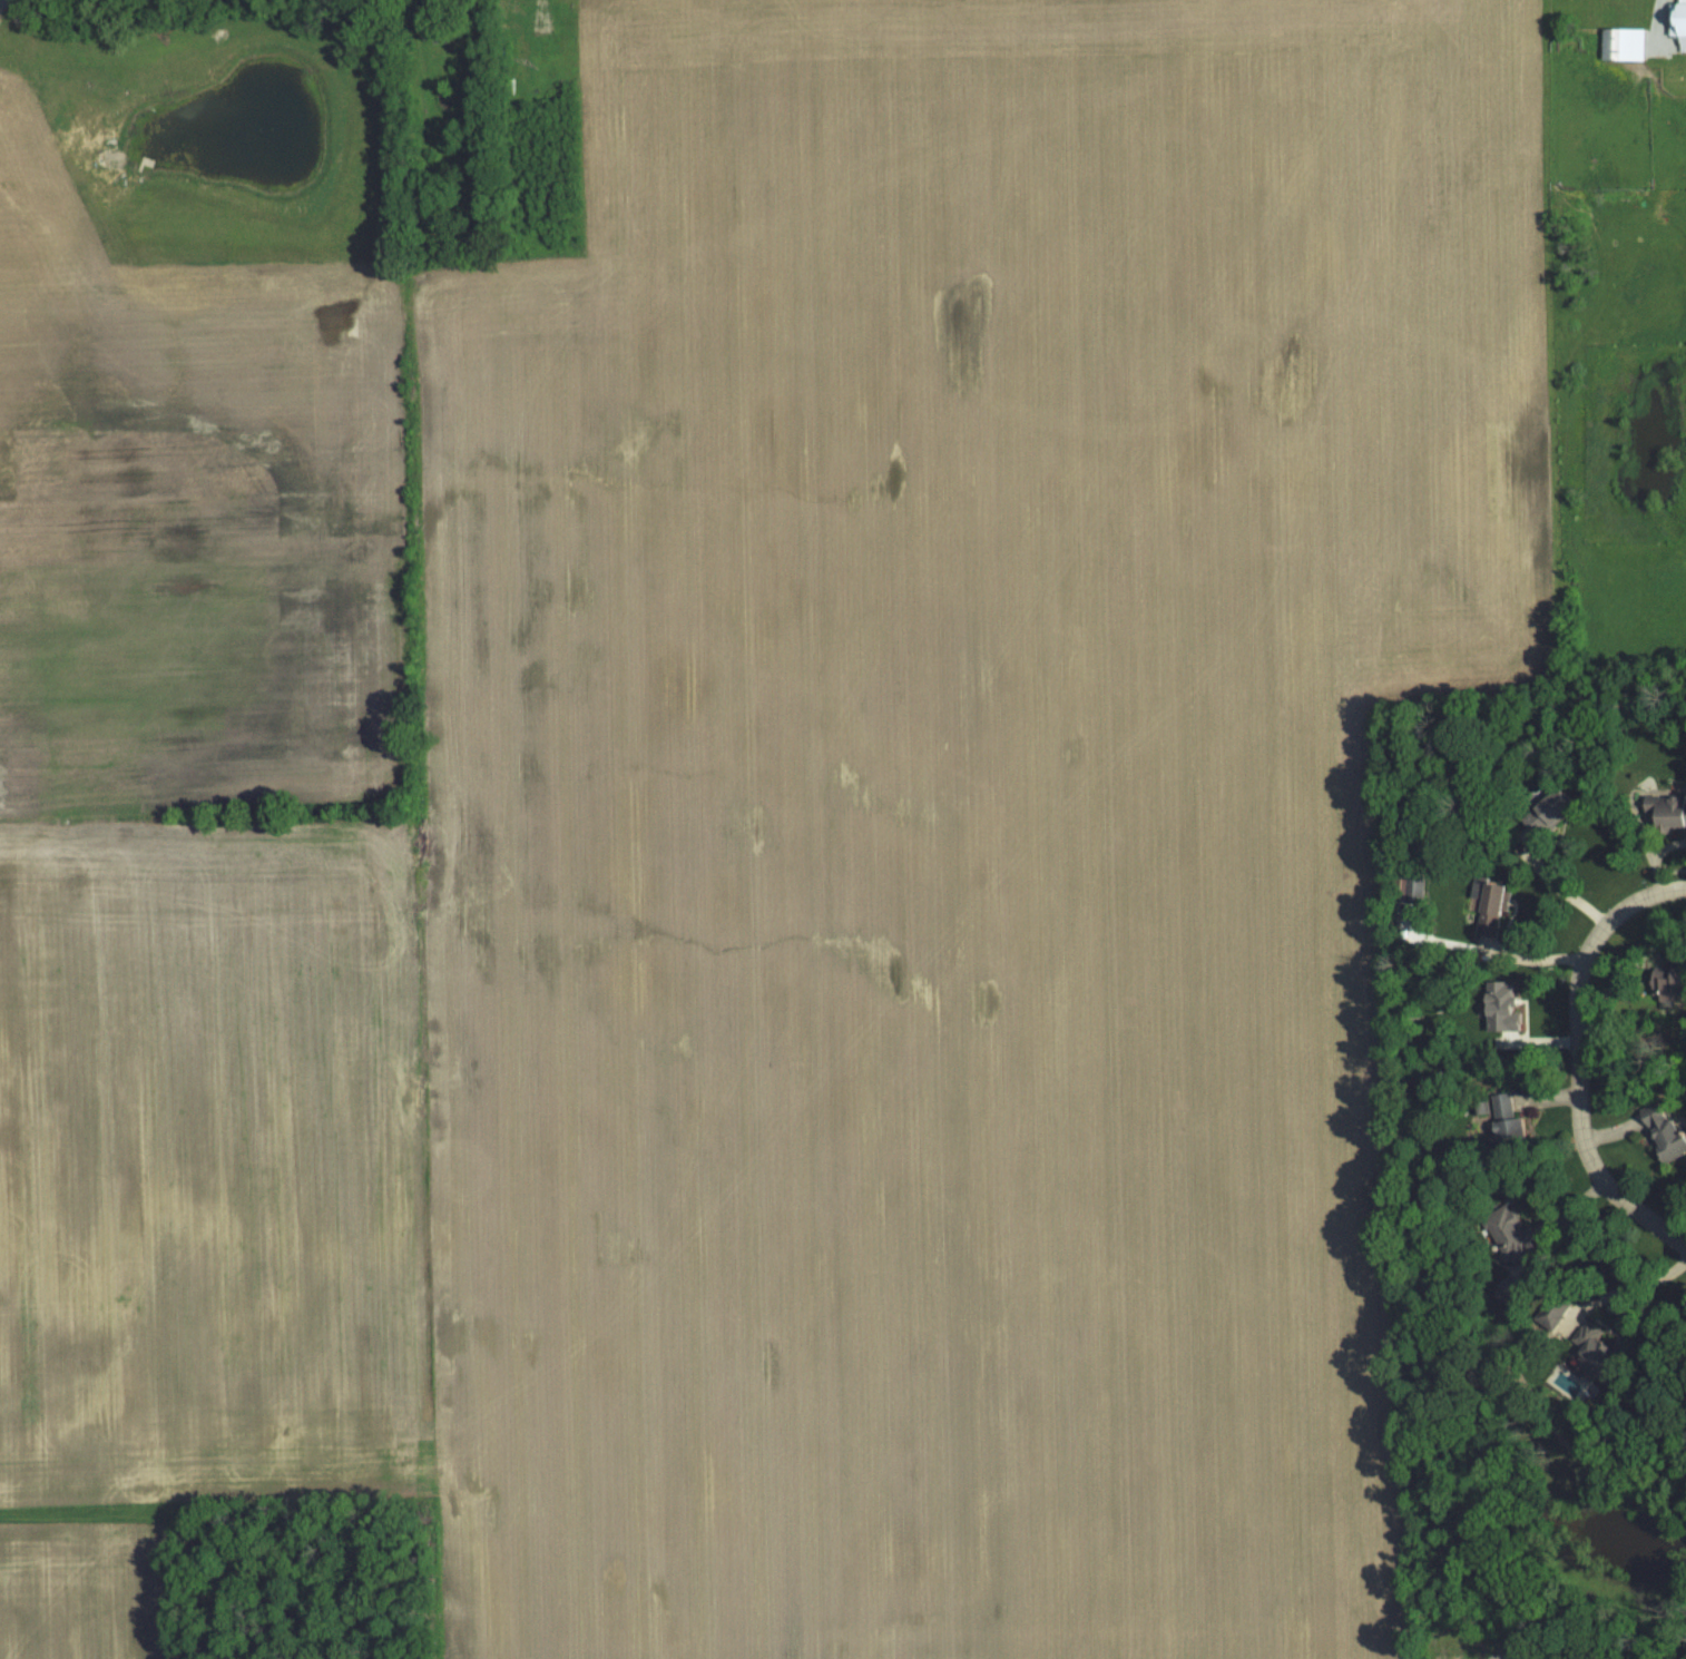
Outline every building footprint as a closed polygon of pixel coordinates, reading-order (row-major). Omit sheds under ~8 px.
[(1680,2),(1679,1),(1665,1),(1665,35),(1676,35),(1676,46),(1685,46),(1685,2),(1680,2)] [(1641,28),(1600,27),(1599,60),(1640,61),(1641,28)] [(1518,822),(1527,830),(1532,825),(1542,834),(1568,804),(1548,787),(1518,822)] [(1639,799),(1641,816),(1650,815),(1652,832),(1685,827),(1685,793),(1639,799)] [(1478,885),(1477,893),(1472,893),(1470,915),(1479,915),(1478,928),(1495,930),(1497,913),(1505,914),(1508,887),(1478,885)] [(1653,987),(1654,1005),(1673,1004),(1672,965),(1645,966),(1646,988),(1653,987)] [(1482,1031),(1519,1032),(1519,1013),(1510,1013),(1511,982),(1489,982),(1489,996),(1482,996),(1482,1031)] [(1484,1096),(1492,1142),(1529,1136),(1526,1118),(1513,1120),(1509,1092),(1484,1096)] [(1658,1167),(1685,1152),(1660,1107),(1633,1121),(1658,1167)] [(1537,1242),(1505,1204),(1478,1226),(1510,1264),(1537,1242)] [(1587,1368),(1596,1353),(1609,1360),(1619,1342),(1584,1320),(1570,1342),(1578,1347),(1571,1358),(1587,1368)]
